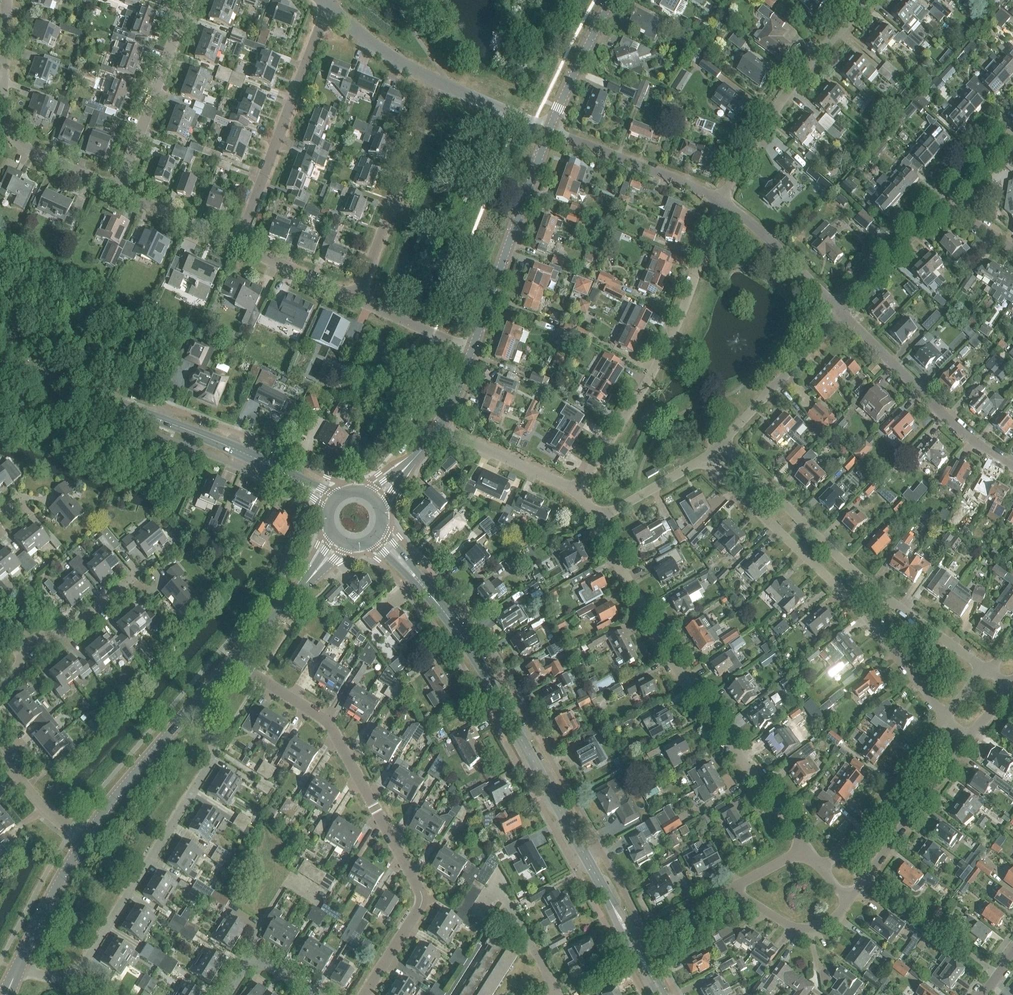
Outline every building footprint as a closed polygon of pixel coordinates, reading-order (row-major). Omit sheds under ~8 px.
[(33,3),(51,9),(53,1),(58,3),(59,0),(34,0),(33,3)] [(140,2),(135,0),(126,0),(125,4),(138,9),(140,2)] [(233,15),(235,8),(239,9),(241,3),(234,0),(217,0),(214,8),(233,15)] [(258,2),(251,0),(244,0),(243,4),(256,8),(258,2)] [(292,29),(297,15),(286,10),(289,4),(280,0),(275,0),(269,15),(275,18),(273,21),(292,29)] [(664,1),(661,7),(676,15),(677,14),(678,12),(684,0),(662,0),(664,1)] [(772,8),(776,3),(773,0),(764,0),(763,1),(772,8)] [(818,10),(828,0),(800,0),(799,0),(808,9),(812,5),(818,10)] [(900,5),(914,17),(922,7),(915,0),(904,0),(900,5)] [(935,7),(948,18),(953,13),(940,1),(935,7)] [(914,17),(900,5),(892,15),(905,26),(902,30),(908,35),(920,21),(914,17)] [(770,21),(774,15),(763,6),(758,12),(770,21)] [(927,13),(938,22),(943,16),(932,7),(927,13)] [(230,21),(233,15),(214,8),(209,21),(231,29),(234,23),(230,21)] [(125,17),(131,19),(152,27),(157,14),(141,9),(138,16),(133,14),(133,13),(127,11),(125,17)] [(630,23),(646,32),(644,35),(654,40),(663,22),(637,9),(630,23)] [(1001,10),(997,15),(1006,23),(1010,19),(1001,10)] [(1006,23),(997,15),(993,20),(1002,28),(1006,23)] [(148,40),(152,27),(131,19),(129,25),(134,26),(131,34),(148,40)] [(83,22),(76,20),(73,28),(80,31),(83,22)] [(784,32),(781,30),(770,21),(769,22),(766,20),(764,23),(764,27),(765,28),(762,32),(761,31),(757,32),(754,36),(754,40),(781,59),(791,46),(783,40),(782,35),(784,32)] [(673,21),(670,28),(688,36),(691,30),(673,21)] [(31,40),(49,46),(52,38),(57,40),(61,30),(38,22),(31,40)] [(920,47),(908,38),(902,32),(900,35),(899,33),(896,37),(883,25),(874,35),(888,46),(893,41),(899,44),(901,42),(915,53),(918,48),(920,47)] [(85,39),(87,33),(80,31),(73,28),(70,27),(68,33),(85,39)] [(113,34),(127,39),(129,33),(115,29),(113,34)] [(231,36),(244,40),(247,34),(233,29),(231,36)] [(964,34),(970,39),(975,34),(968,29),(964,34)] [(200,46),(219,52),(221,45),(225,47),(227,41),(205,32),(200,46)] [(913,32),(908,38),(920,47),(924,42),(913,32)] [(124,46),(125,44),(127,39),(113,34),(111,41),(117,43),(124,46)] [(735,34),(731,39),(742,48),(746,42),(735,34)] [(257,43),(257,44),(264,47),(268,38),(260,35),(257,43)] [(880,56),(888,46),(874,35),(866,44),(880,56)] [(242,46),(244,40),(231,36),(229,41),(242,46)] [(643,71),(642,68),(639,60),(652,55),(653,52),(640,46),(636,52),(631,50),(634,43),(624,38),(620,45),(621,49),(614,51),(617,60),(615,64),(619,66),(630,72),(640,76),(643,71)] [(264,54),(266,48),(264,47),(257,44),(245,40),(243,46),(260,53),(258,59),(260,59),(258,67),(276,73),(281,60),(264,54)] [(963,50),(968,55),(977,46),(971,41),(963,50)] [(143,51),(127,45),(125,44),(124,46),(117,43),(112,54),(117,56),(139,64),(143,51)] [(1011,55),(1000,45),(997,48),(1008,58),(1012,62),(1012,53),(1011,55)] [(217,59),(219,52),(200,46),(195,59),(218,67),(220,60),(217,59)] [(918,48),(915,53),(919,57),(923,53),(918,48)] [(949,51),(944,56),(949,61),(954,55),(949,51)] [(989,57),(995,63),(998,60),(991,54),(989,57)] [(36,58),(30,76),(36,79),(34,87),(44,90),(49,75),(50,75),(54,77),(60,61),(44,55),(42,60),(36,58)] [(737,70),(760,87),(766,80),(768,78),(767,78),(773,71),(764,64),(762,65),(749,55),(737,70)] [(867,81),(876,71),(870,66),(857,55),(854,59),(853,57),(851,58),(848,61),(848,63),(849,64),(849,65),(862,76),(867,81)] [(117,56),(115,61),(113,69),(134,76),(139,64),(117,56)] [(992,76),(1003,87),(1011,77),(1000,67),(995,63),(989,57),(985,61),(990,65),(989,67),(995,72),(992,76)] [(1011,77),(1012,75),(1012,62),(1008,58),(1000,67),(1011,77)] [(698,66),(714,79),(719,72),(703,59),(698,66)] [(349,94),(354,81),(347,79),(351,68),(334,62),(327,81),(334,83),(346,98),(346,99),(347,99),(349,94)] [(887,63),(883,67),(892,76),(894,77),(897,72),(898,72),(897,72),(887,63)] [(100,71),(113,75),(115,70),(102,65),(100,71)] [(862,76),(849,65),(840,75),(854,86),(862,76)] [(944,74),(950,79),(957,70),(952,65),(944,74)] [(230,78),(232,73),(232,72),(219,67),(217,74),(230,78)] [(271,86),(276,73),(258,67),(255,73),(253,72),(250,79),(271,86)] [(883,67),(878,73),(889,82),(894,87),(899,81),(894,77),(892,76),(883,67)] [(186,84),(205,91),(207,84),(211,85),(213,79),(191,70),(186,84)] [(671,87),(678,91),(689,74),(682,70),(671,87)] [(111,82),(113,75),(100,71),(98,77),(111,82)] [(230,78),(231,79),(244,83),(246,78),(232,73),(230,78)] [(970,82),(972,83),(974,85),(986,96),(990,92),(995,96),(995,95),(1002,87),(1003,87),(992,76),(988,73),(979,82),(974,77),(970,82)] [(215,79),(228,84),(230,78),(217,74),(215,79)] [(360,83),(354,81),(349,94),(357,97),(359,90),(374,96),(379,83),(362,77),(360,83)] [(228,84),(229,85),(241,89),(244,83),(231,79),(230,78),(228,84)] [(640,109),(650,82),(643,80),(633,107),(640,109)] [(104,93),(125,101),(130,88),(114,82),(111,89),(106,87),(104,93)] [(610,82),(608,88),(621,94),(623,88),(610,82)] [(641,82),(628,88),(637,92),(641,82)] [(986,96),(974,85),(972,83),(959,97),(976,112),(984,103),(982,101),(986,96)] [(202,97),(205,91),(186,84),(181,97),(203,105),(206,99),(202,97)] [(712,100),(721,107),(722,105),(737,117),(748,102),(724,84),(712,100)] [(832,85),(823,95),(837,106),(842,111),(843,111),(837,106),(845,96),(832,85)] [(244,105),(261,112),(266,98),(246,91),(244,97),(246,98),(244,105)] [(407,98),(390,91),(387,98),(381,95),(369,127),(373,128),(377,118),(380,119),(382,113),(388,116),(391,107),(401,111),(399,115),(398,116),(400,117),(407,98)] [(594,91),(589,104),(586,112),(588,113),(586,120),(599,125),(602,117),(603,118),(605,113),(603,112),(604,110),(603,110),(607,99),(604,98),(605,96),(594,91)] [(105,114),(108,108),(121,113),(125,101),(104,93),(100,106),(89,102),(86,107),(105,114)] [(872,102),(861,93),(857,98),(868,107),(872,102)] [(968,121),(976,112),(959,97),(955,93),(952,96),(958,101),(952,107),(968,121)] [(35,95),(28,113),(46,119),(51,120),(53,114),(61,116),(65,106),(71,108),(73,102),(68,101),(59,97),(57,103),(35,95)] [(837,106),(823,95),(815,104),(834,121),(834,120),(842,111),(837,106)] [(919,96),(915,100),(924,108),(927,104),(919,96)] [(868,107),(857,98),(853,103),(863,112),(864,111),(867,108),(868,107)] [(339,111),(341,105),(329,100),(326,107),(339,111)] [(924,108),(915,100),(911,105),(919,113),(924,108)] [(952,107),(946,102),(942,106),(948,111),(944,117),(959,131),(968,121),(952,107)] [(216,116),(218,111),(218,110),(205,105),(203,112),(216,116)] [(229,122),(248,129),(250,122),(257,125),(261,112),(244,105),(241,112),(239,111),(237,117),(232,115),(229,122)] [(71,108),(65,106),(61,116),(61,117),(66,119),(71,108)] [(310,128),(323,133),(329,118),(334,120),(337,112),(325,107),(322,114),(316,112),(310,128)] [(174,113),(173,113),(170,121),(190,128),(194,130),(199,116),(176,108),(174,113)] [(94,111),(89,128),(94,130),(100,113),(94,111)] [(216,116),(217,117),(225,120),(220,118),(222,112),(218,111),(216,116)] [(201,117),(214,122),(216,116),(203,112),(201,117)] [(822,135),(826,131),(806,114),(798,124),(811,136),(816,130),(822,135)] [(902,115),(894,124),(899,129),(908,120),(902,115)] [(931,139),(942,150),(951,140),(941,131),(943,129),(929,115),(926,118),(932,128),(926,135),(931,139)] [(214,123),(215,123),(227,128),(229,122),(225,120),(217,117),(216,116),(214,122),(214,123)] [(702,130),(710,133),(713,124),(696,118),(692,129),(701,133),(702,130)] [(634,124),(631,133),(659,144),(662,135),(655,132),(659,122),(653,120),(650,130),(634,124)] [(59,140),(76,147),(84,129),(67,121),(59,140)] [(189,142),(191,136),(188,135),(190,128),(170,121),(168,129),(167,134),(189,142)] [(690,125),(683,122),(680,130),(686,133),(690,125)] [(835,122),(834,122),(830,126),(832,127),(841,136),(845,131),(835,122)] [(811,136),(798,124),(789,134),(803,146),(811,136)] [(371,153),(384,158),(390,142),(383,139),(386,133),(373,128),(369,127),(364,141),(374,145),(371,153)] [(838,141),(842,136),(841,136),(832,127),(827,132),(838,141)] [(323,133),(310,128),(304,144),(311,147),(308,153),(320,157),(326,160),(331,145),(320,141),(323,133)] [(93,132),(86,152),(104,159),(112,136),(96,130),(95,132),(93,132)] [(228,143),(247,150),(252,137),(233,130),(228,143)] [(934,159),(942,150),(931,139),(927,144),(921,142),(914,136),(911,138),(921,147),(934,159)] [(870,151),(877,157),(887,145),(880,139),(870,151)] [(715,166),(721,153),(710,149),(709,152),(698,148),(699,147),(685,142),(680,153),(690,157),(694,158),(693,162),(705,167),(707,163),(715,166)] [(191,143),(189,149),(187,148),(187,150),(188,150),(188,149),(190,150),(203,155),(205,148),(191,143)] [(242,163),(247,150),(228,143),(223,156),(242,163)] [(172,156),(183,160),(187,150),(176,146),(172,156)] [(934,159),(921,147),(915,153),(913,152),(906,159),(919,170),(923,166),(925,168),(934,159)] [(205,149),(203,155),(219,160),(219,161),(221,154),(205,149)] [(188,150),(183,163),(190,166),(190,165),(189,165),(193,153),(195,153),(188,150)] [(808,153),(804,157),(815,167),(820,160),(809,151),(808,153)] [(320,157),(308,153),(306,159),(299,156),(293,173),(307,178),(310,179),(315,165),(323,168),(326,160),(320,157)] [(870,153),(864,159),(868,163),(874,157),(870,153)] [(796,170),(792,166),(795,163),(786,154),(783,157),(778,162),(791,175),(796,170)] [(359,168),(364,170),(359,184),(372,189),(378,173),(372,170),(374,164),(372,163),(368,162),(362,159),(359,168)] [(903,165),(895,174),(900,178),(911,188),(919,179),(915,175),(919,170),(906,159),(903,163),(903,165)] [(155,180),(169,185),(176,166),(162,160),(155,180)] [(219,161),(219,160),(216,168),(217,168),(217,167),(229,171),(229,172),(232,165),(219,161)] [(563,179),(575,183),(581,185),(589,165),(582,162),(581,164),(570,160),(568,166),(567,165),(565,173),(563,172),(561,176),(563,177),(563,179)] [(35,186),(25,181),(25,182),(21,180),(23,175),(9,168),(1,185),(0,184),(0,195),(0,194),(5,197),(7,193),(17,198),(13,205),(24,210),(35,186)] [(828,193),(833,187),(811,168),(806,173),(817,183),(817,184),(828,193)] [(307,203),(310,196),(306,194),(301,192),(307,178),(293,173),(287,189),(292,191),(290,197),(291,198),(303,202),(307,203)] [(881,178),(891,187),(902,198),(911,188),(900,178),(895,174),(889,180),(883,175),(881,178)] [(761,195),(772,206),(780,198),(781,199),(782,198),(783,199),(795,188),(782,175),(761,195)] [(177,195),(191,200),(197,181),(183,176),(177,195)] [(877,191),(894,207),(902,198),(891,187),(881,178),(876,183),(881,187),(877,191)] [(581,185),(575,183),(563,179),(558,192),(562,194),(560,200),(568,203),(570,196),(577,198),(581,185)] [(629,187),(639,191),(642,185),(632,181),(629,187)] [(626,192),(629,184),(624,182),(619,194),(625,196),(626,192)] [(851,195),(854,190),(846,182),(842,187),(851,195)] [(894,207),(877,191),(873,187),(868,192),(874,197),(868,203),(873,208),(874,206),(885,216),(894,207)] [(362,195),(350,190),(344,188),(341,196),(345,198),(339,213),(347,215),(360,220),(367,203),(360,201),(362,195)] [(207,208),(220,212),(225,214),(228,204),(224,203),(227,194),(213,189),(207,208)] [(64,219),(62,223),(72,228),(78,215),(69,211),(73,203),(46,191),(39,207),(64,219)] [(304,203),(295,199),(293,205),(302,208),(304,203)] [(666,211),(663,218),(666,219),(671,221),(683,226),(688,212),(682,210),(684,205),(669,199),(664,211),(666,211)] [(569,210),(579,214),(581,207),(571,203),(569,210)] [(307,205),(304,213),(310,215),(311,212),(316,215),(318,210),(307,205)] [(855,221),(866,231),(874,222),(863,212),(855,221)] [(129,224),(107,214),(101,226),(97,235),(103,238),(114,243),(113,247),(116,248),(117,245),(119,246),(129,224)] [(567,220),(585,227),(588,221),(579,218),(569,215),(567,220)] [(541,228),(540,230),(559,237),(559,235),(556,234),(559,227),(562,228),(565,219),(556,216),(555,220),(545,217),(543,224),(541,223),(539,227),(541,228)] [(294,237),(295,236),(299,225),(300,222),(292,219),(291,222),(277,217),(270,235),(286,242),(288,235),(294,237)] [(666,219),(660,233),(666,235),(665,240),(677,244),(681,232),(684,233),(687,227),(683,226),(671,221),(666,219)] [(338,225),(332,223),(330,229),(336,231),(338,225)] [(843,255),(828,240),(835,233),(826,224),(814,236),(818,241),(812,247),(823,258),(826,255),(835,263),(843,255)] [(299,225),(295,236),(294,237),(301,240),(297,248),(315,255),(319,242),(304,236),(307,228),(299,225)] [(545,253),(547,247),(548,248),(551,238),(557,240),(559,237),(540,230),(536,243),(539,244),(537,251),(545,253)] [(123,251),(121,255),(133,261),(136,255),(160,265),(170,243),(144,231),(135,249),(126,245),(123,251)] [(338,234),(329,231),(322,252),(328,254),(325,261),(342,267),(348,252),(347,251),(347,250),(334,244),(338,234)] [(645,231),(641,240),(648,243),(649,241),(653,242),(656,235),(645,231)] [(964,257),(968,253),(971,250),(965,245),(963,247),(951,235),(942,244),(947,250),(946,251),(945,253),(946,256),(947,259),(948,260),(950,261),(951,262),(955,262),(957,261),(958,261),(959,260),(964,257)] [(115,268),(121,255),(123,251),(116,248),(113,247),(112,246),(104,263),(115,268)] [(651,257),(646,271),(653,275),(666,280),(671,268),(665,265),(670,253),(655,247),(651,257)] [(596,258),(602,261),(605,254),(599,252),(596,258)] [(944,265),(933,253),(923,262),(934,274),(944,265)] [(549,264),(560,268),(564,261),(552,256),(549,264)] [(170,269),(166,278),(172,280),(170,285),(179,289),(183,280),(194,285),(197,286),(193,296),(205,301),(219,269),(207,264),(206,266),(190,259),(188,264),(181,260),(175,258),(170,269)] [(934,274),(923,262),(913,271),(924,283),(928,286),(934,280),(940,286),(943,283),(934,274)] [(983,280),(985,277),(995,283),(1004,270),(993,263),(989,269),(984,265),(977,276),(983,280)] [(528,277),(526,276),(524,281),(526,282),(526,284),(545,291),(546,292),(550,280),(556,282),(559,273),(534,264),(532,272),(530,271),(528,277)] [(1012,279),(1012,276),(1004,270),(991,289),(996,291),(991,298),(997,302),(1012,279)] [(646,271),(638,290),(655,296),(657,290),(661,292),(666,280),(653,275),(646,271)] [(601,272),(597,281),(617,290),(620,284),(612,280),(613,278),(601,272)] [(964,291),(974,279),(969,274),(960,288),(964,291)] [(573,276),(570,283),(575,285),(573,291),(586,295),(591,283),(573,276)] [(939,279),(944,285),(947,282),(942,276),(939,279)] [(254,329),(260,314),(253,311),(259,297),(247,292),(251,283),(238,278),(236,282),(228,278),(220,295),(236,302),(235,306),(247,312),(242,324),(254,329)] [(997,302),(1000,304),(1004,299),(1011,304),(1012,301),(1012,279),(997,302)] [(537,313),(545,291),(526,284),(521,298),(526,300),(523,308),(537,313)] [(620,302),(623,296),(610,289),(607,295),(620,302)] [(868,312),(878,321),(890,308),(887,305),(893,299),(885,291),(874,302),(876,304),(868,312)] [(936,294),(932,299),(942,307),(946,302),(936,294)] [(284,322),(301,329),(307,316),(308,316),(309,314),(312,306),(287,295),(282,307),(272,302),(266,316),(283,324),(284,322)] [(631,314),(625,327),(630,329),(641,335),(648,322),(651,315),(646,313),(629,304),(625,311),(631,314)] [(342,321),(323,312),(310,340),(311,341),(311,340),(330,348),(334,339),(342,343),(347,332),(339,328),(342,321)] [(937,312),(923,327),(928,332),(942,317),(937,312)] [(979,321),(973,316),(968,324),(975,328),(979,321)] [(547,324),(558,328),(569,333),(572,325),(550,317),(547,324)] [(905,318),(890,333),(902,345),(907,339),(908,340),(912,335),(917,330),(905,318)] [(514,341),(520,344),(522,335),(517,334),(519,328),(507,324),(505,330),(502,330),(501,334),(503,335),(502,337),(514,341)] [(978,332),(987,339),(992,330),(982,325),(978,332)] [(589,332),(575,326),(572,334),(585,340),(589,332)] [(624,326),(615,344),(621,347),(621,348),(632,354),(635,347),(641,335),(630,329),(625,327),(624,326)] [(566,340),(569,333),(558,328),(555,336),(566,340)] [(929,333),(913,349),(918,354),(915,358),(926,369),(932,362),(935,364),(939,369),(952,357),(947,352),(942,357),(929,344),(933,340),(932,338),(933,337),(929,333)] [(974,349),(981,341),(975,335),(968,343),(974,349)] [(514,341),(502,337),(495,358),(507,363),(508,359),(514,361),(513,363),(519,365),(523,354),(521,353),(524,345),(520,344),(514,341)] [(200,366),(208,349),(193,342),(185,359),(200,366)] [(591,376),(592,377),(612,388),(622,371),(613,366),(616,360),(604,354),(591,376)] [(985,367),(1002,381),(1011,370),(995,356),(985,367)] [(837,359),(828,369),(839,379),(848,370),(855,376),(862,369),(852,359),(845,367),(837,359)] [(945,377),(939,382),(949,392),(959,383),(962,385),(966,381),(958,374),(962,370),(957,365),(949,372),(945,377)] [(839,379),(828,369),(811,387),(824,399),(832,390),(830,389),(839,379)] [(262,371),(251,394),(257,397),(254,402),(260,405),(280,414),(289,418),(295,404),(287,400),(287,399),(271,391),(277,378),(267,374),(262,371)] [(193,384),(190,389),(202,394),(200,398),(216,405),(226,379),(210,373),(209,376),(198,372),(195,376),(193,376),(191,377),(190,378),(190,379),(190,381),(190,382),(190,383),(193,384)] [(528,380),(540,384),(542,378),(530,373),(528,380)] [(592,377),(591,376),(584,387),(590,391),(586,396),(590,398),(587,404),(599,411),(602,405),(600,403),(603,398),(605,400),(612,388),(592,377)] [(516,384),(516,383),(497,377),(495,384),(496,385),(495,387),(490,386),(488,393),(486,393),(484,397),(486,398),(486,399),(508,407),(512,396),(509,395),(511,390),(510,390),(513,383),(516,384)] [(301,384),(311,389),(313,383),(304,379),(301,384)] [(863,389),(860,386),(854,392),(858,395),(863,389)] [(991,418),(998,410),(1005,402),(1004,401),(997,395),(991,403),(982,395),(985,392),(979,387),(970,397),(974,401),(969,406),(978,414),(981,411),(987,415),(987,414),(991,418)] [(859,407),(877,424),(879,421),(884,417),(897,404),(884,391),(882,393),(878,388),(859,407)] [(313,397),(305,399),(309,412),(318,410),(313,397)] [(506,412),(508,407),(486,399),(481,413),(490,416),(489,420),(499,423),(504,411),(506,412)] [(1005,402),(998,410),(1003,413),(1010,403),(1005,400),(1004,401),(1005,402)] [(533,413),(538,404),(533,401),(528,410),(529,411),(527,415),(531,417),(533,413)] [(336,417),(342,407),(335,403),(329,414),(336,417)] [(814,420),(827,432),(838,420),(820,403),(809,415),(811,417),(814,420)] [(557,432),(573,442),(580,429),(576,427),(583,415),(570,407),(565,416),(563,415),(554,430),(557,432)] [(357,417),(360,412),(352,408),(349,413),(357,417)] [(910,427),(915,422),(905,412),(895,423),(892,419),(882,429),(887,433),(888,432),(891,436),(894,433),(903,441),(913,430),(910,427)] [(786,414),(776,424),(791,438),(802,449),(806,446),(795,436),(797,433),(796,432),(805,423),(798,417),(794,422),(786,414)] [(1010,429),(1012,431),(1012,423),(1003,415),(993,427),(1004,436),(1010,429)] [(534,424),(536,420),(531,417),(529,423),(525,431),(530,434),(535,424),(534,424)] [(832,429),(838,434),(848,423),(842,418),(832,429)] [(396,430),(402,432),(404,425),(397,424),(398,423),(387,420),(383,432),(394,435),(396,430)] [(791,438),(776,424),(767,434),(778,445),(784,438),(788,442),(791,438)] [(323,442),(322,443),(338,452),(347,437),(326,425),(323,430),(317,439),(323,442)] [(513,434),(521,437),(524,430),(517,426),(513,434)] [(563,459),(573,442),(557,432),(554,430),(554,431),(546,445),(553,449),(552,452),(563,459)] [(513,435),(509,442),(517,446),(520,439),(513,435)] [(941,453),(944,448),(935,440),(930,446),(929,446),(926,449),(922,445),(911,457),(921,465),(926,458),(939,469),(948,459),(941,453)] [(860,448),(854,455),(861,461),(867,455),(873,449),(867,442),(860,448)] [(798,462),(806,454),(798,448),(787,461),(794,467),(798,462)] [(803,459),(809,465),(806,468),(796,478),(808,488),(811,485),(815,489),(828,477),(813,463),(818,458),(811,451),(803,459)] [(446,462),(440,467),(442,468),(446,474),(456,465),(450,457),(446,461),(445,462),(446,462)] [(849,471),(859,461),(854,457),(844,467),(849,471)] [(9,461),(2,467),(14,482),(21,476),(9,461)] [(960,492),(972,470),(959,462),(952,475),(945,471),(938,485),(945,488),(947,484),(960,492)] [(4,483),(8,488),(13,484),(0,468),(0,487),(4,483)] [(469,480),(463,492),(463,493),(472,497),(476,489),(483,493),(484,491),(499,498),(502,491),(503,491),(505,491),(507,491),(509,490),(510,488),(510,486),(509,484),(507,482),(483,471),(479,478),(480,479),(477,484),(469,480)] [(509,474),(507,479),(514,482),(516,477),(509,474)] [(879,483),(883,488),(890,479),(886,476),(879,483)] [(989,498),(997,484),(984,476),(976,491),(973,496),(979,499),(982,494),(989,498)] [(200,490),(196,500),(200,501),(215,507),(217,502),(218,503),(220,497),(221,498),(224,491),(223,491),(225,485),(215,481),(215,479),(211,478),(210,478),(208,478),(203,491),(200,490)] [(879,486),(874,481),(863,492),(868,497),(879,486)] [(55,491),(62,499),(61,499),(62,500),(50,510),(56,517),(60,514),(66,521),(62,524),(66,529),(85,514),(75,501),(73,503),(67,497),(72,492),(65,483),(55,491)] [(1002,504),(1010,491),(1003,487),(1004,486),(998,483),(998,484),(997,484),(989,498),(995,501),(989,512),(1001,518),(1007,507),(1002,504)] [(830,511),(835,506),(839,510),(846,504),(841,499),(845,495),(835,486),(830,491),(829,491),(819,501),(830,511)] [(425,501),(413,514),(422,524),(425,526),(426,527),(433,520),(431,517),(436,512),(436,511),(438,509),(440,511),(447,503),(430,487),(423,495),(429,500),(427,502),(425,501)] [(920,499),(913,493),(908,489),(902,496),(914,506),(920,499)] [(233,504),(251,513),(258,500),(240,491),(233,504)] [(702,492),(688,500),(682,500),(682,502),(682,504),(683,506),(683,509),(692,506),(697,516),(711,508),(702,492)] [(520,497),(514,510),(520,513),(522,507),(531,511),(531,515),(546,522),(550,511),(541,507),(544,502),(527,494),(525,500),(520,497)] [(897,513),(905,505),(900,500),(892,509),(897,513)] [(505,506),(502,513),(510,517),(514,509),(505,506)] [(217,508),(211,521),(217,523),(223,511),(217,508)] [(942,524),(946,519),(949,514),(942,510),(939,515),(933,511),(929,516),(942,524)] [(226,511),(219,526),(224,528),(230,512),(226,511)] [(289,519),(280,513),(277,517),(273,515),(265,527),(260,524),(250,540),(262,548),(266,542),(259,537),(264,530),(271,534),(274,531),(284,537),(291,526),(286,523),(289,519)] [(433,533),(440,541),(457,527),(460,530),(466,524),(456,513),(433,533)] [(861,513),(857,517),(853,513),(843,523),(854,533),(864,523),(867,519),(861,513)] [(504,514),(498,523),(506,529),(512,519),(504,514)] [(486,535),(496,526),(494,526),(487,517),(477,525),(486,535)] [(716,552),(718,550),(738,530),(730,521),(720,531),(719,529),(713,535),(719,541),(712,548),(716,552)] [(635,533),(641,545),(643,544),(644,546),(645,546),(648,546),(650,545),(652,544),(654,543),(656,542),(659,540),(661,538),(663,536),(664,536),(664,535),(668,533),(661,522),(649,528),(648,526),(642,529),(641,528),(635,533)] [(142,536),(135,541),(130,535),(121,543),(129,553),(137,546),(138,547),(139,546),(148,558),(155,552),(152,548),(159,542),(163,546),(168,542),(152,523),(140,533),(142,536)] [(867,546),(878,556),(891,542),(885,537),(891,530),(886,525),(869,542),(870,543),(867,546)] [(34,539),(32,541),(31,542),(36,549),(38,552),(50,542),(57,550),(62,546),(52,535),(48,538),(37,526),(29,532),(29,533),(34,539)] [(496,526),(486,535),(489,539),(499,531),(496,526)] [(691,541),(697,534),(688,526),(682,532),(691,541)] [(691,541),(689,543),(693,547),(709,531),(704,526),(691,541)] [(31,542),(32,541),(34,539),(29,533),(29,532),(26,529),(14,539),(27,555),(23,559),(32,570),(37,566),(28,555),(36,549),(31,542)] [(105,529),(100,533),(111,546),(116,542),(105,529)] [(681,544),(687,541),(681,530),(675,534),(681,544)] [(747,539),(738,530),(718,550),(721,553),(726,548),(735,558),(743,550),(739,546),(747,539)] [(947,532),(940,542),(947,546),(954,537),(947,532)] [(902,542),(901,542),(895,551),(899,554),(890,566),(903,575),(916,555),(907,549),(909,547),(908,546),(913,539),(907,535),(902,542)] [(102,568),(103,567),(105,565),(110,572),(118,565),(108,552),(113,548),(111,546),(103,537),(98,541),(105,549),(93,559),(96,562),(96,561),(102,568)] [(953,550),(960,540),(956,538),(949,548),(953,550)] [(562,554),(564,553),(566,555),(561,557),(571,574),(578,570),(576,566),(587,559),(583,552),(586,550),(582,543),(572,549),(568,542),(559,548),(562,554)] [(485,564),(485,562),(490,557),(485,552),(480,545),(465,557),(469,562),(465,565),(473,575),(476,572),(486,564),(485,564)] [(973,557),(977,550),(969,545),(965,551),(973,557)] [(654,569),(653,569),(661,584),(662,583),(663,582),(664,584),(672,580),(671,578),(677,574),(679,573),(680,574),(680,573),(676,565),(683,561),(676,549),(655,561),(659,566),(656,568),(654,569)] [(3,564),(1,566),(7,572),(7,573),(9,575),(21,566),(28,574),(32,570),(23,559),(18,562),(8,550),(0,556),(0,558),(5,563),(3,564)] [(998,554),(994,550),(990,555),(995,559),(998,554)] [(521,559),(517,553),(507,561),(504,564),(508,569),(521,559)] [(763,554),(752,564),(746,559),(735,569),(741,576),(745,572),(755,583),(767,571),(765,569),(771,562),(763,554)] [(931,566),(916,555),(903,575),(915,583),(923,571),(926,573),(931,566)] [(101,584),(111,576),(113,575),(110,572),(105,565),(103,567),(102,568),(96,561),(96,562),(88,568),(79,557),(74,561),(83,573),(88,569),(101,584)] [(72,592),(74,591),(75,589),(81,596),(89,589),(79,576),(83,573),(74,561),(69,565),(76,573),(64,583),(66,586),(67,585),(72,592)] [(162,592),(168,599),(172,596),(178,603),(174,606),(178,611),(197,596),(187,583),(184,586),(179,579),(185,574),(177,565),(168,573),(174,581),(173,582),(174,583),(162,592)] [(1003,580),(1008,574),(996,565),(992,571),(1003,580)] [(580,594),(585,605),(602,596),(599,590),(606,587),(600,575),(594,578),(590,570),(570,581),(573,586),(579,584),(581,588),(582,588),(584,592),(580,594)] [(707,579),(711,585),(717,581),(710,570),(700,576),(703,582),(707,579)] [(721,584),(730,574),(727,570),(717,579),(721,584)] [(535,581),(536,581),(541,578),(537,571),(531,574),(535,581)] [(476,572),(473,575),(479,582),(482,580),(479,576),(476,572)] [(940,596),(944,598),(947,601),(961,583),(945,572),(941,577),(939,575),(928,590),(939,597),(940,596)] [(349,588),(345,592),(349,597),(354,592),(358,596),(370,584),(369,583),(370,582),(366,577),(365,578),(362,575),(359,578),(357,576),(347,585),(349,588)] [(477,592),(486,604),(497,595),(498,597),(505,592),(497,580),(489,586),(488,584),(477,592)] [(778,610),(798,590),(790,582),(786,586),(780,580),(768,592),(772,597),(774,599),(779,603),(775,607),(778,610)] [(72,609),(82,600),(84,599),(81,596),(75,589),(74,591),(72,592),(67,585),(66,586),(59,592),(49,581),(45,585),(54,596),(58,593),(72,609)] [(529,593),(539,586),(536,581),(535,581),(526,588),(529,593)] [(683,610),(686,616),(696,611),(692,605),(693,604),(689,598),(698,593),(696,589),(701,586),(698,581),(684,589),(686,593),(672,601),(678,613),(683,610)] [(947,601),(944,605),(961,617),(969,606),(968,605),(971,600),(978,603),(983,590),(977,587),(974,594),(960,584),(961,583),(947,601)] [(1003,619),(1008,611),(1010,613),(1011,612),(1012,613),(1012,586),(1010,584),(996,603),(999,605),(994,612),(1003,619)] [(326,598),(330,603),(343,590),(338,585),(326,598)] [(554,590),(544,595),(547,600),(557,595),(554,590)] [(807,599),(798,590),(778,610),(781,613),(784,610),(790,615),(796,609),(807,599)] [(984,605),(989,592),(983,590),(978,603),(984,605)] [(736,599),(740,604),(745,600),(741,595),(736,599)] [(722,607),(731,601),(727,596),(719,602),(722,607)] [(319,608),(325,614),(330,609),(324,603),(319,608)] [(594,627),(598,633),(611,626),(608,620),(617,616),(610,603),(596,610),(593,604),(593,603),(575,613),(582,619),(586,616),(590,620),(597,617),(600,623),(594,627)] [(497,621),(504,632),(518,622),(520,624),(527,620),(520,609),(519,610),(515,605),(500,615),(501,618),(497,621)] [(748,606),(744,610),(748,615),(753,611),(748,606)] [(139,609),(128,618),(141,634),(147,629),(150,633),(160,625),(152,614),(146,618),(139,609)] [(825,609),(814,619),(809,613),(798,623),(803,629),(806,626),(816,637),(829,627),(826,623),(832,618),(825,609)] [(374,610),(362,620),(372,632),(381,624),(384,627),(384,628),(391,636),(399,644),(415,631),(397,610),(384,621),(374,610)] [(997,626),(1003,619),(994,612),(991,610),(985,617),(986,617),(977,629),(984,634),(985,633),(993,639),(1001,629),(997,626)] [(688,630),(695,641),(707,633),(719,625),(716,622),(712,624),(707,616),(699,621),(700,622),(693,626),(692,625),(689,627),(690,628),(688,630)] [(120,640),(128,651),(139,642),(135,638),(141,634),(128,618),(117,627),(125,636),(120,640)] [(348,633),(352,626),(345,618),(329,643),(338,649),(348,633)] [(532,629),(541,624),(538,618),(529,623),(532,629)] [(779,637),(789,628),(783,620),(772,629),(779,637)] [(557,635),(567,629),(563,621),(552,626),(557,635)] [(719,625),(707,633),(695,641),(696,643),(695,644),(697,647),(699,646),(702,652),(714,644),(720,640),(715,633),(721,629),(719,625)] [(635,650),(625,631),(609,639),(619,659),(617,660),(620,668),(625,665),(637,659),(633,651),(635,650)] [(721,640),(725,646),(739,637),(735,631),(721,640)] [(516,647),(520,654),(521,654),(524,655),(526,654),(527,650),(539,643),(532,632),(525,636),(524,634),(510,642),(514,648),(516,647)] [(327,634),(323,641),(328,645),(331,640),(333,638),(327,634)] [(603,634),(586,643),(589,650),(607,640),(603,634)] [(96,644),(109,660),(115,655),(118,659),(128,651),(120,640),(118,638),(112,642),(107,635),(96,644)] [(777,641),(773,637),(767,642),(771,646),(777,641)] [(836,664),(856,647),(849,637),(842,642),(841,640),(839,637),(824,650),(836,664)] [(289,664),(302,672),(310,660),(315,663),(325,647),(314,640),(310,645),(303,641),(289,664)] [(727,647),(730,652),(741,645),(737,640),(727,647)] [(546,649),(551,658),(564,651),(559,642),(546,649)] [(373,649),(368,643),(358,660),(364,663),(373,649)] [(88,666),(93,672),(97,677),(107,668),(103,664),(109,660),(96,644),(85,653),(93,662),(88,666)] [(770,651),(764,644),(760,648),(765,655),(770,651)] [(856,647),(836,664),(830,669),(835,675),(843,668),(843,667),(850,661),(853,665),(858,661),(860,663),(864,660),(862,657),(864,656),(856,647)] [(370,668),(378,655),(373,649),(364,663),(370,668)] [(818,649),(806,658),(810,663),(821,654),(818,649)] [(719,676),(720,677),(729,671),(732,675),(743,668),(732,652),(712,666),(716,672),(715,672),(719,677),(719,676)] [(773,652),(760,662),(763,667),(771,661),(772,663),(778,659),(773,652)] [(61,666),(73,681),(79,676),(83,680),(93,672),(88,666),(84,662),(79,666),(71,657),(61,666)] [(325,687),(338,666),(326,659),(314,679),(325,687)] [(436,691),(427,697),(435,709),(443,703),(445,706),(451,702),(444,690),(449,688),(446,683),(448,682),(435,661),(428,665),(432,671),(426,675),(430,682),(436,691)] [(525,668),(533,682),(545,675),(551,672),(554,677),(563,672),(557,662),(542,670),(538,661),(525,668)] [(402,670),(395,662),(389,667),(396,675),(402,670)] [(415,665),(404,673),(408,679),(419,671),(415,665)] [(53,688),(61,698),(71,690),(68,686),(73,681),(61,666),(50,675),(58,684),(53,688)] [(350,674),(338,666),(325,687),(337,694),(350,674)] [(794,666),(789,670),(793,674),(794,675),(798,672),(794,666)] [(387,668),(378,681),(388,687),(383,695),(389,699),(399,684),(394,676),(387,668)] [(870,688),(875,694),(886,685),(876,672),(852,691),(857,698),(870,688)] [(567,673),(557,678),(563,688),(569,684),(572,682),(570,679),(567,673)] [(844,688),(856,678),(851,673),(840,682),(844,688)] [(754,692),(755,692),(750,685),(755,681),(750,675),(729,691),(739,704),(743,701),(746,706),(758,697),(754,692)] [(781,683),(780,683),(786,691),(797,682),(792,675),(781,683)] [(647,677),(625,689),(629,696),(638,691),(642,698),(657,690),(649,677),(647,678),(647,677)] [(399,684),(389,699),(395,703),(403,691),(399,684)] [(540,695),(547,707),(548,707),(549,709),(553,706),(552,704),(563,698),(567,696),(560,684),(556,686),(540,695)] [(24,685),(14,694),(18,699),(9,707),(18,718),(33,705),(28,699),(33,695),(33,692),(32,690),(29,690),(27,692),(26,690),(27,689),(24,685)] [(609,691),(612,697),(623,691),(620,685),(609,691)] [(354,715),(358,710),(367,695),(355,688),(343,708),(354,715)] [(595,698),(590,689),(586,691),(588,695),(591,700),(595,698)] [(367,695),(358,710),(354,715),(366,723),(379,703),(367,695)] [(588,695),(575,702),(579,708),(591,701),(591,700),(588,695)] [(794,696),(790,700),(794,706),(799,702),(794,696)] [(829,700),(820,708),(823,712),(833,705),(829,700)] [(889,727),(894,731),(897,727),(904,732),(913,719),(900,709),(893,719),(883,711),(891,705),(886,700),(870,713),(874,716),(889,727)] [(777,713),(769,701),(763,705),(762,704),(747,715),(757,728),(759,727),(760,729),(760,730),(772,721),(771,721),(770,719),(772,717),(772,718),(772,717),(777,713)] [(36,721),(40,726),(50,717),(42,707),(38,711),(33,705),(18,718),(26,728),(36,721)] [(673,720),(674,719),(671,715),(670,715),(667,710),(661,714),(658,708),(641,718),(653,740),(666,733),(663,729),(667,726),(666,725),(674,721),(673,720)] [(798,708),(788,715),(792,720),(802,713),(798,708)] [(264,738),(277,717),(265,710),(259,719),(251,714),(242,728),(251,733),(253,731),(264,738)] [(580,729),(571,713),(554,721),(563,737),(571,732),(572,733),(571,733),(572,734),(580,729)] [(35,739),(44,749),(59,736),(55,731),(59,727),(50,717),(40,726),(44,731),(35,739)] [(289,725),(277,717),(264,738),(276,745),(289,725)] [(620,728),(623,733),(636,725),(634,720),(620,728)] [(425,730),(421,723),(419,726),(412,738),(418,742),(425,730)] [(390,735),(377,756),(389,763),(398,749),(403,752),(412,738),(419,726),(417,724),(411,725),(409,729),(408,728),(402,738),(400,737),(398,741),(390,735)] [(601,724),(591,730),(595,736),(599,734),(604,731),(601,724)] [(99,725),(93,730),(96,733),(102,728),(99,725)] [(483,760),(472,741),(479,737),(473,726),(453,737),(470,767),(483,760)] [(1002,736),(1012,744),(1012,728),(1010,726),(1002,736)] [(873,741),(886,750),(895,738),(891,735),(894,731),(889,727),(886,731),(882,729),(873,741)] [(377,756),(390,735),(378,728),(365,748),(377,756)] [(772,752),(774,755),(776,754),(777,756),(788,748),(782,739),(790,734),(787,729),(778,735),(777,733),(766,741),(773,751),(772,752)] [(827,736),(838,745),(842,739),(831,731),(827,736)] [(877,762),(886,750),(873,741),(864,734),(859,740),(867,749),(861,756),(874,766),(877,762)] [(59,736),(44,749),(53,760),(62,752),(66,758),(76,749),(68,739),(64,742),(59,736)] [(607,760),(594,737),(584,742),(587,747),(574,755),(581,767),(594,760),(597,765),(607,760)] [(282,759),(293,766),(306,746),(294,738),(282,759)] [(683,755),(690,751),(683,739),(662,751),(673,767),(679,763),(676,758),(679,757),(680,758),(683,756),(683,755)] [(652,756),(660,752),(656,745),(640,754),(644,760),(652,756)] [(811,755),(813,751),(808,745),(794,756),(801,766),(790,774),(800,786),(801,785),(802,786),(806,783),(805,782),(816,774),(821,771),(810,756),(811,755)] [(318,753),(306,746),(293,766),(305,774),(318,753)] [(1011,758),(998,748),(988,762),(990,764),(987,768),(1002,779),(1012,764),(1012,759),(1011,758)] [(433,778),(443,762),(439,755),(427,774),(433,778)] [(241,764),(246,767),(246,766),(250,760),(245,757),(241,763),(241,764)] [(850,765),(860,772),(864,767),(854,759),(850,765)] [(263,777),(270,765),(264,761),(257,773),(263,777)] [(447,770),(443,762),(433,778),(440,782),(447,770)] [(276,769),(270,765),(263,777),(269,781),(276,769)] [(706,785),(719,777),(715,772),(717,771),(715,768),(713,769),(712,766),(705,769),(703,765),(688,774),(694,784),(696,783),(697,785),(692,788),(694,791),(706,785)] [(836,776),(855,790),(864,779),(845,765),(836,776)] [(398,796),(401,793),(411,776),(399,768),(386,789),(398,796)] [(222,770),(215,782),(235,795),(243,783),(222,770)] [(971,784),(985,794),(990,788),(995,791),(999,786),(994,782),(981,772),(971,784)] [(423,783),(411,776),(401,793),(398,796),(410,804),(423,783)] [(826,794),(839,804),(843,799),(846,802),(855,790),(836,776),(831,784),(833,785),(826,794)] [(706,785),(694,791),(696,795),(700,793),(705,803),(714,798),(713,797),(720,793),(720,794),(724,792),(723,791),(726,789),(719,777),(706,785)] [(303,799),(315,807),(328,786),(316,779),(303,799)] [(608,785),(597,791),(599,796),(597,797),(608,816),(617,811),(625,826),(640,817),(631,802),(629,804),(618,785),(616,780),(608,785)] [(235,795),(215,782),(207,794),(227,807),(235,795)] [(271,790),(260,782),(256,789),(267,796),(271,790)] [(474,802),(482,797),(485,802),(492,798),(496,805),(501,802),(501,801),(509,796),(508,794),(510,794),(506,788),(505,789),(504,786),(505,785),(504,783),(486,793),(483,787),(470,794),(474,802)] [(328,786),(315,807),(327,814),(340,794),(328,786)] [(647,800),(659,794),(655,786),(643,792),(647,800)] [(819,815),(831,826),(841,815),(836,810),(840,805),(839,804),(826,794),(823,792),(818,799),(827,806),(819,815)] [(963,800),(959,805),(973,815),(982,805),(966,793),(961,799),(963,800)] [(287,800),(280,812),(286,815),(293,804),(287,800)] [(420,836),(433,816),(436,812),(429,807),(430,806),(425,802),(408,829),(420,836)] [(469,810),(465,803),(461,809),(455,818),(461,822),(469,810)] [(286,815),(292,819),(300,808),(293,804),(286,815)] [(433,816),(420,836),(432,843),(444,825),(447,827),(453,817),(455,818),(461,809),(455,805),(447,817),(441,818),(439,820),(433,816)] [(725,821),(726,820),(737,839),(739,838),(742,843),(752,837),(749,832),(751,831),(750,830),(752,829),(749,824),(747,825),(744,820),(740,822),(736,815),(738,813),(733,805),(726,809),(720,812),(725,821)] [(973,815),(959,805),(955,810),(954,808),(949,814),(963,824),(973,815)] [(204,806),(197,818),(217,831),(224,819),(204,806)] [(264,813),(272,819),(276,813),(267,808),(264,813)] [(715,808),(714,809),(707,813),(710,818),(718,813),(715,808)] [(505,813),(499,816),(496,811),(483,818),(481,822),(485,829),(492,826),(491,824),(498,820),(506,834),(521,825),(515,814),(507,818),(505,813)] [(664,812),(656,818),(666,835),(682,825),(677,818),(671,822),(664,812)] [(240,813),(237,820),(248,827),(252,820),(240,813)] [(711,823),(707,815),(703,817),(707,825),(711,823)] [(978,819),(985,824),(988,820),(982,815),(978,819)] [(6,816),(0,820),(0,849),(6,855),(16,847),(9,839),(5,834),(15,826),(6,816)] [(649,830),(653,836),(663,831),(655,817),(645,823),(649,830)] [(217,831),(197,818),(189,830),(210,842),(217,831)] [(337,847),(350,827),(338,819),(325,839),(337,847)] [(985,824),(978,819),(975,824),(981,829),(985,824)] [(248,827),(237,820),(233,826),(244,833),(248,827)] [(313,833),(320,837),(327,825),(321,821),(313,833)] [(464,827),(470,831),(474,825),(468,821),(464,827)] [(945,827),(942,825),(935,835),(951,847),(951,846),(953,848),(958,840),(960,841),(964,837),(947,824),(945,827)] [(361,834),(350,827),(337,847),(349,854),(361,834)] [(631,856),(635,864),(637,863),(639,867),(650,861),(647,857),(653,854),(645,840),(653,836),(649,830),(631,840),(634,847),(628,850),(631,856)] [(666,837),(672,848),(679,844),(673,832),(666,837)] [(528,836),(505,849),(510,857),(517,853),(521,851),(526,860),(523,862),(516,866),(520,874),(534,866),(538,875),(548,869),(542,859),(541,859),(528,836)] [(183,840),(175,852),(196,864),(203,853),(183,840)] [(696,843),(710,868),(711,867),(712,868),(717,865),(716,864),(722,861),(712,843),(704,847),(700,841),(696,843)] [(698,874),(710,868),(696,843),(691,846),(694,852),(684,857),(690,869),(694,867),(695,868),(694,869),(696,873),(697,872),(698,874)] [(925,860),(923,862),(932,869),(935,866),(935,867),(939,861),(943,864),(948,858),(944,856),(945,855),(929,843),(919,855),(925,860)] [(990,849),(997,854),(1001,849),(994,844),(990,849)] [(219,847),(215,853),(227,860),(231,855),(219,847)] [(442,876),(455,856),(443,849),(430,869),(442,876)] [(191,871),(195,865),(196,864),(175,852),(168,863),(188,876),(195,880),(198,875),(191,871)] [(492,852),(484,865),(494,872),(499,864),(492,852)] [(227,860),(215,853),(211,859),(223,867),(227,860)] [(668,857),(660,862),(664,869),(678,861),(675,854),(668,857)] [(968,865),(974,870),(975,868),(981,860),(975,855),(968,865)] [(467,863),(455,856),(442,876),(454,884),(462,871),(467,863)] [(347,880),(359,887),(371,867),(360,860),(347,880)] [(960,869),(954,875),(964,882),(974,870),(968,865),(961,860),(956,867),(960,869)] [(305,861),(297,873),(303,876),(311,865),(305,861)] [(993,871),(981,861),(976,867),(989,876),(993,871)] [(467,863),(462,871),(465,873),(460,880),(471,886),(471,885),(474,880),(485,887),(488,882),(478,875),(480,872),(467,863)] [(685,872),(679,863),(673,866),(678,876),(685,872)] [(925,877),(907,864),(899,875),(906,880),(904,883),(913,889),(913,888),(917,890),(920,888),(923,885),(925,881),(934,887),(939,882),(928,874),(925,877)] [(311,865),(303,876),(309,880),(316,868),(311,865)] [(491,877),(494,872),(484,865),(481,870),(491,877)] [(367,900),(370,895),(383,874),(371,867),(359,887),(355,893),(362,897),(367,900)] [(1012,887),(1012,867),(1006,875),(1003,879),(1012,887)] [(309,880),(318,886),(319,886),(327,875),(316,868),(309,880)] [(964,882),(964,883),(969,886),(979,872),(975,868),(974,870),(964,882)] [(488,882),(491,877),(481,870),(480,872),(478,875),(488,882)] [(158,872),(150,883),(171,896),(178,885),(158,872)] [(647,889),(655,902),(675,891),(667,876),(660,879),(657,873),(648,877),(652,886),(647,889)] [(327,875),(319,886),(331,894),(338,882),(327,875)] [(481,892),(485,887),(474,880),(471,885),(481,892)] [(197,881),(193,887),(205,895),(210,898),(214,892),(197,881)] [(171,896),(150,883),(143,895),(163,908),(171,896)] [(964,883),(958,890),(963,894),(969,886),(964,883)] [(471,885),(471,886),(468,891),(478,897),(481,892),(471,885)] [(1009,910),(1010,909),(1012,909),(1012,907),(1012,898),(997,886),(995,890),(1000,894),(996,900),(1009,910)] [(205,895),(193,887),(190,893),(201,901),(205,895)] [(528,897),(532,903),(532,904),(546,896),(542,889),(528,897)] [(468,891),(466,893),(465,896),(475,902),(478,897),(468,891)] [(214,892),(210,898),(225,908),(229,901),(214,892)] [(547,920),(571,907),(568,902),(569,901),(567,897),(565,897),(565,896),(561,898),(558,892),(547,898),(551,904),(550,904),(553,909),(544,914),(547,920)] [(372,915),(378,919),(381,914),(388,918),(398,902),(385,894),(372,915)] [(475,902),(465,896),(461,901),(472,907),(475,902)] [(952,898),(942,911),(947,915),(957,902),(952,898)] [(461,901),(458,906),(468,912),(472,907),(461,901)] [(983,917),(997,927),(998,926),(999,926),(1002,923),(1001,921),(1005,917),(985,902),(982,907),(988,911),(983,917)] [(137,905),(129,917),(149,930),(157,918),(137,905)] [(341,915),(324,905),(320,911),(326,915),(337,922),(339,918),(341,915)] [(458,906),(455,911),(458,913),(465,917),(468,912),(458,906)] [(313,923),(320,911),(314,907),(307,919),(313,923)] [(573,911),(571,907),(547,920),(550,924),(558,920),(561,926),(559,927),(558,928),(561,933),(562,933),(562,935),(568,935),(568,932),(571,932),(576,930),(571,921),(577,918),(576,917),(577,915),(575,912),(573,911)] [(933,915),(937,918),(944,910),(940,907),(933,915)] [(263,938),(275,946),(288,925),(279,920),(283,914),(282,914),(275,909),(274,909),(264,925),(269,928),(263,938)] [(493,909),(481,927),(485,930),(497,912),(495,911),(493,909)] [(454,934),(462,923),(470,928),(472,928),(475,923),(465,917),(458,913),(455,919),(442,910),(434,922),(454,934)] [(218,926),(239,940),(246,928),(233,920),(236,915),(228,911),(226,915),(225,915),(218,926)] [(319,926),(326,915),(320,911),(313,923),(319,926)] [(871,928),(884,938),(889,941),(894,933),(898,936),(906,925),(890,913),(884,921),(879,917),(871,928)] [(176,915),(172,921),(184,928),(188,922),(176,915)] [(355,916),(348,928),(354,932),(362,920),(355,916)] [(149,930),(129,917),(121,929),(142,942),(149,930)] [(970,917),(968,919),(963,925),(972,932),(971,933),(985,943),(992,933),(970,917)] [(184,928),(172,921),(168,927),(180,934),(184,928)] [(355,932),(361,936),(368,925),(362,921),(355,932)] [(200,930),(188,922),(184,928),(196,936),(200,930)] [(454,934),(434,922),(427,933),(447,946),(454,934)] [(911,924),(908,929),(915,934),(910,940),(917,944),(925,934),(911,924)] [(299,933),(288,925),(275,946),(287,953),(299,933)] [(239,940),(218,926),(211,938),(231,951),(239,940)] [(196,936),(184,928),(180,934),(192,942),(196,936)] [(354,932),(348,928),(340,940),(347,944),(354,932)] [(742,946),(743,944),(754,952),(762,941),(757,937),(759,936),(753,931),(750,935),(744,931),(737,941),(742,946)] [(353,948),(361,936),(355,932),(347,944),(353,948)] [(723,940),(724,942),(726,945),(736,939),(733,933),(722,939),(723,940)] [(550,952),(567,942),(564,937),(547,946),(550,952)] [(925,937),(922,941),(927,945),(930,941),(925,937)] [(857,948),(874,961),(883,949),(871,940),(870,942),(864,938),(857,948)] [(128,964),(132,958),(135,960),(139,955),(135,953),(135,952),(115,939),(107,951),(128,964)] [(308,967),(321,947),(310,939),(297,960),(308,967)] [(517,957),(489,939),(485,946),(491,950),(488,955),(487,954),(479,966),(480,967),(477,972),(476,971),(468,984),(469,985),(466,990),(465,989),(461,994),(493,994),(517,957)] [(567,952),(573,962),(567,965),(572,973),(585,965),(581,958),(595,950),(594,948),(594,947),(593,944),(592,944),(588,939),(573,947),(573,948),(567,952)] [(728,951),(723,940),(713,945),(720,956),(728,951)] [(754,952),(750,957),(755,961),(759,955),(765,960),(774,947),(769,943),(767,945),(762,941),(754,952)] [(420,943),(413,955),(433,968),(440,956),(420,943)] [(445,994),(451,994),(481,947),(477,944),(445,994)] [(333,954),(321,947),(308,967),(320,974),(333,954)] [(155,948),(151,955),(162,962),(166,956),(155,948)] [(204,948),(197,960),(217,973),(225,962),(204,948)] [(874,961),(857,948),(847,961),(858,969),(859,968),(866,973),(874,961)] [(895,955),(887,949),(883,954),(891,960),(895,955)] [(456,950),(453,956),(464,963),(468,957),(456,950)] [(128,964),(107,951),(100,963),(120,976),(128,964)] [(706,962),(711,959),(707,953),(687,964),(693,975),(699,971),(700,973),(709,968),(706,962)] [(162,962),(151,955),(147,961),(158,968),(162,962)] [(425,980),(433,968),(413,955),(405,967),(425,980)] [(178,964),(166,956),(162,962),(174,970),(178,964)] [(464,963),(453,956),(449,962),(460,970),(464,963)] [(733,959),(719,967),(721,972),(731,966),(736,973),(740,971),(738,968),(736,963),(733,959)] [(892,968),(904,977),(910,969),(898,959),(892,968)] [(217,973),(197,960),(189,972),(210,985),(217,973)] [(331,981),(343,989),(354,973),(347,968),(350,964),(344,960),(331,981)] [(736,963),(738,968),(745,964),(742,960),(736,963)] [(942,964),(939,967),(957,980),(960,976),(962,976),(964,973),(963,972),(965,970),(952,961),(947,968),(942,964)] [(174,970),(162,962),(158,968),(171,976),(174,970)] [(788,986),(792,988),(800,977),(793,972),(794,971),(782,963),(765,986),(760,982),(752,992),(757,994),(759,994),(763,989),(770,994),(778,983),(777,982),(779,979),(788,986)] [(738,968),(740,971),(741,972),(747,969),(745,964),(738,968)] [(943,992),(946,987),(950,990),(951,989),(952,989),(955,986),(954,984),(957,980),(939,967),(937,970),(939,971),(931,983),(943,992)] [(863,984),(842,968),(834,978),(839,981),(833,990),(834,991),(831,994),(855,994),(863,984)] [(879,978),(868,970),(863,978),(879,989),(881,985),(877,982),(879,978)] [(138,987),(144,991),(151,979),(145,976),(138,987)] [(717,994),(730,988),(727,984),(724,986),(718,976),(711,980),(713,983),(706,987),(706,986),(701,989),(702,991),(701,992),(703,994),(716,994),(717,994)] [(800,977),(792,988),(798,993),(796,994),(812,994),(813,993),(811,992),(815,987),(801,976),(800,977)] [(392,989),(401,994),(416,994),(419,990),(399,977),(392,989)] [(882,977),(879,982),(885,986),(889,981),(882,977)] [(151,979),(144,991),(150,994),(157,983),(151,979)] [(175,994),(176,994),(202,994),(182,982),(175,994)] [(431,991),(438,994),(444,994),(446,991),(435,984),(431,991)] [(924,984),(916,994),(918,994),(938,994),(924,984)] [(618,994),(619,993),(617,989),(615,988),(614,987),(609,990),(608,991),(606,988),(603,986),(595,994),(619,994),(618,994)] [(241,994),(263,994),(266,991),(258,987),(253,993),(246,988),(241,994)]
